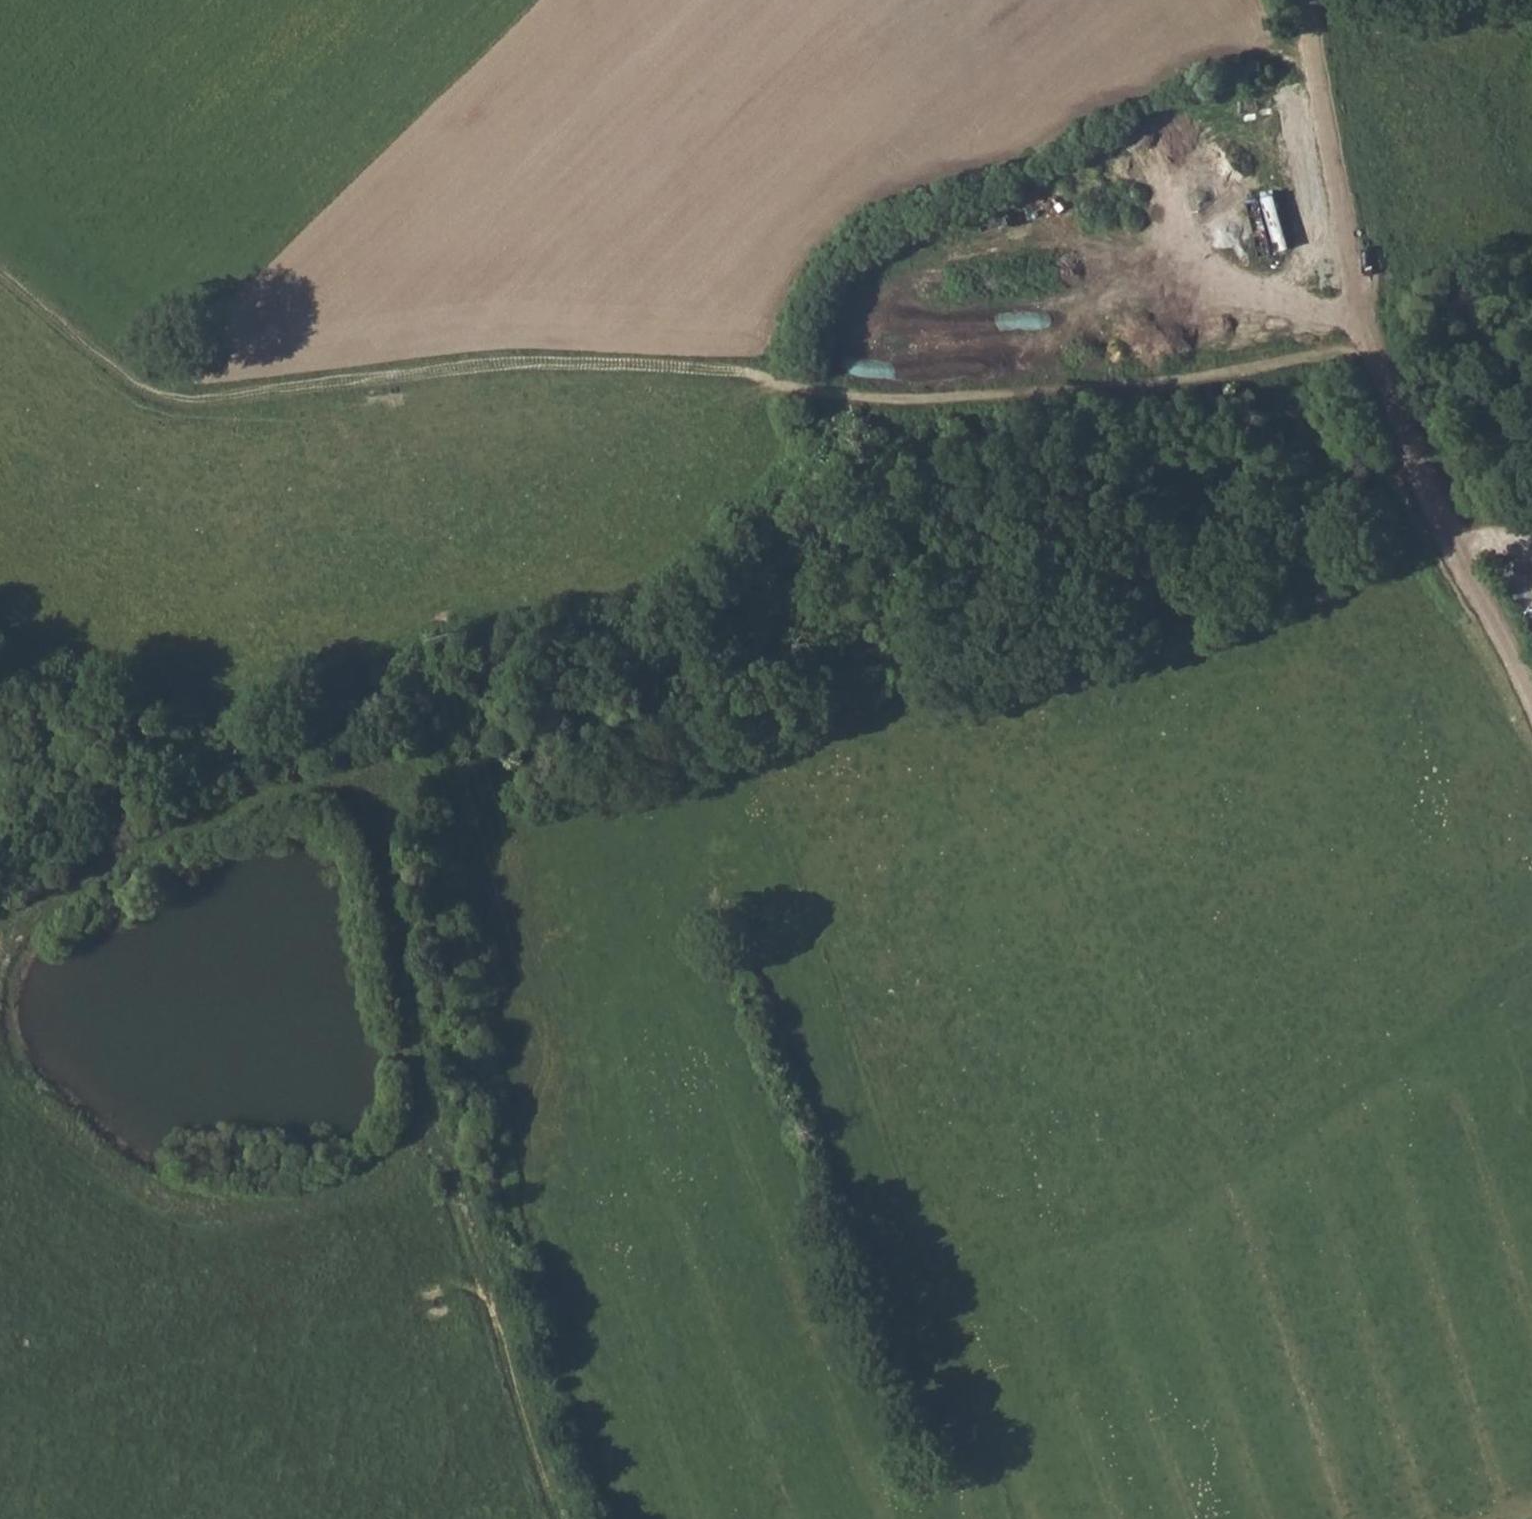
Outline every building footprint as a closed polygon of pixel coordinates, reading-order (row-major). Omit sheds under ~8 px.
[(1275,193),(1248,200),(1262,253),(1289,246),(1275,193)]
